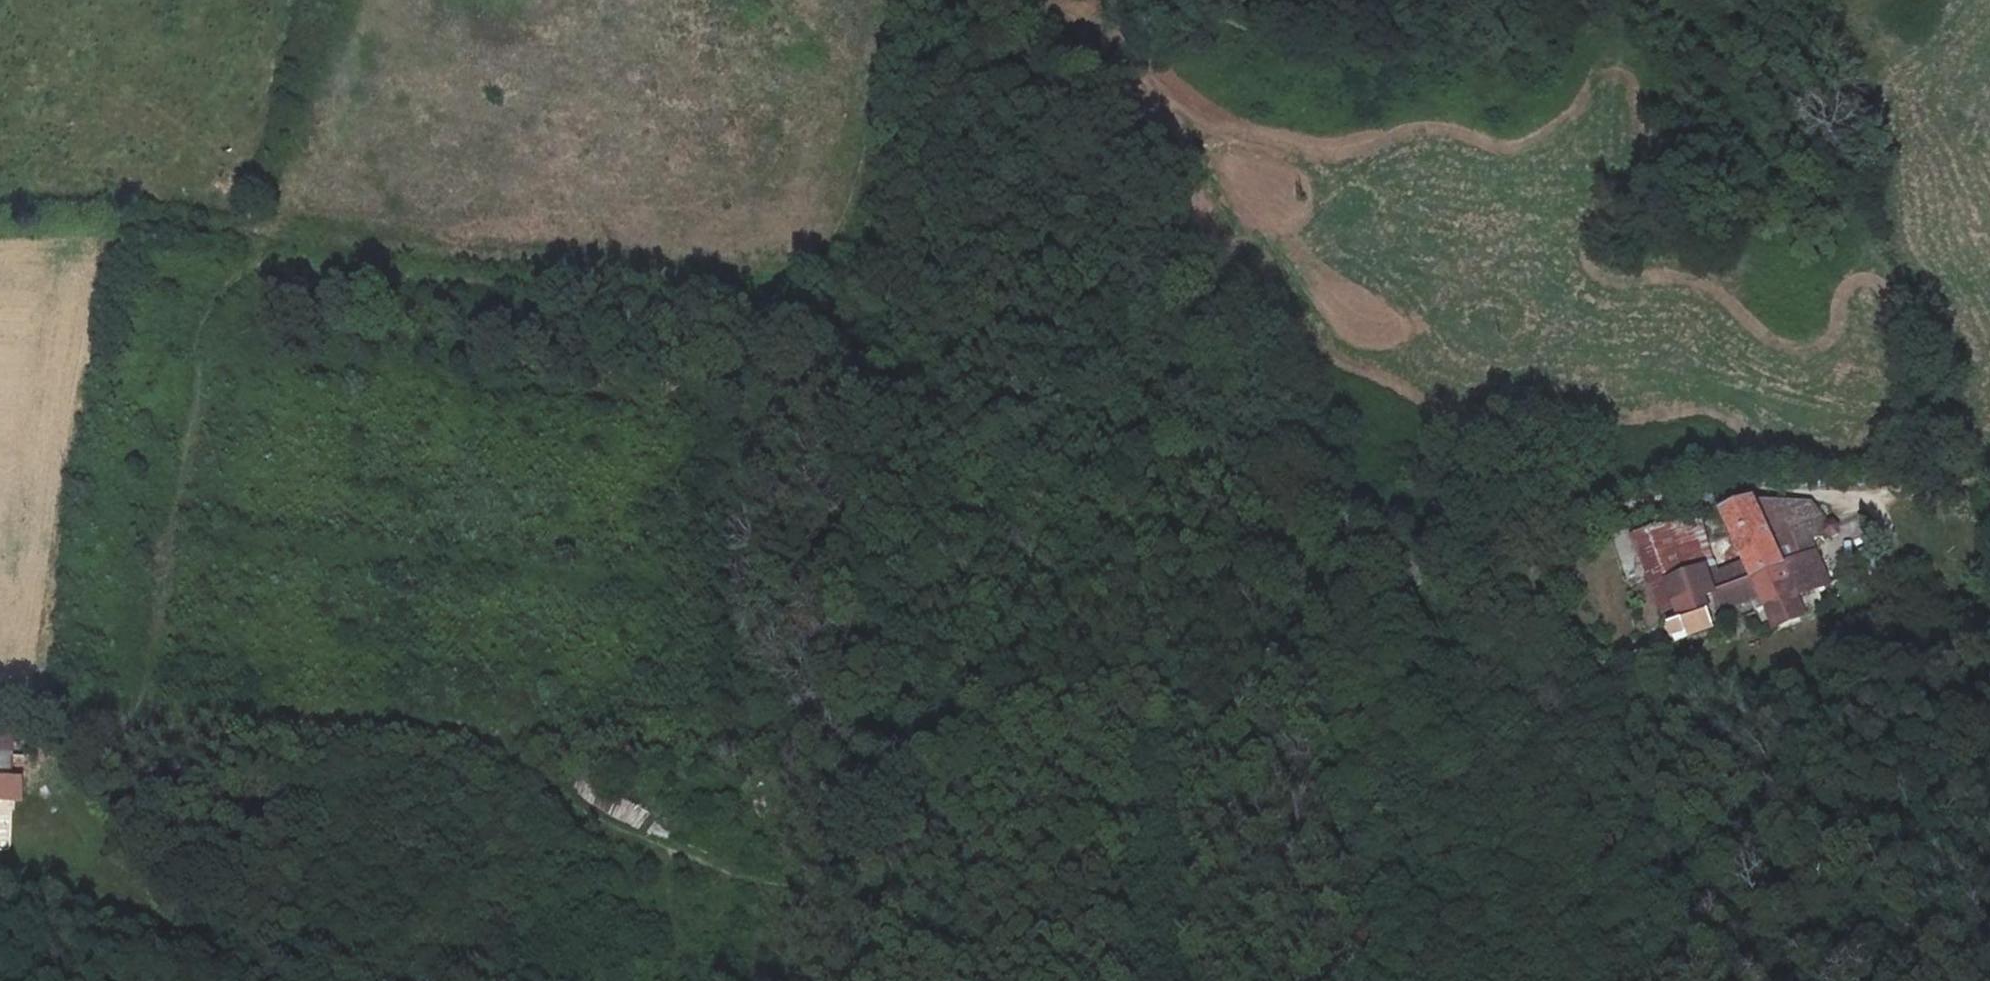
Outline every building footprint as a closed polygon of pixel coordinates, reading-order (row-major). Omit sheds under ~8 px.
[(1827,526),(1812,506),(1793,506),(1755,507),(1724,518),(1745,565),(1716,576),(1702,520),(1634,539),(1664,615),(1716,596),(1721,613),(1762,599),(1767,611),(1798,598),(1786,571),(1803,563),(1794,544),(1807,538),(1826,533),(1827,526)] [(1827,526),(1826,533),(1832,538),(1838,535),(1839,528),(1833,523),(1827,526)] [(1807,538),(1794,544),(1803,563),(1786,571),(1798,598),(1828,586),(1807,538)] [(1627,580),(1640,576),(1630,540),(1616,544),(1627,580)] [(12,801),(13,781),(12,780),(13,757),(0,757),(0,801),(12,801)]
